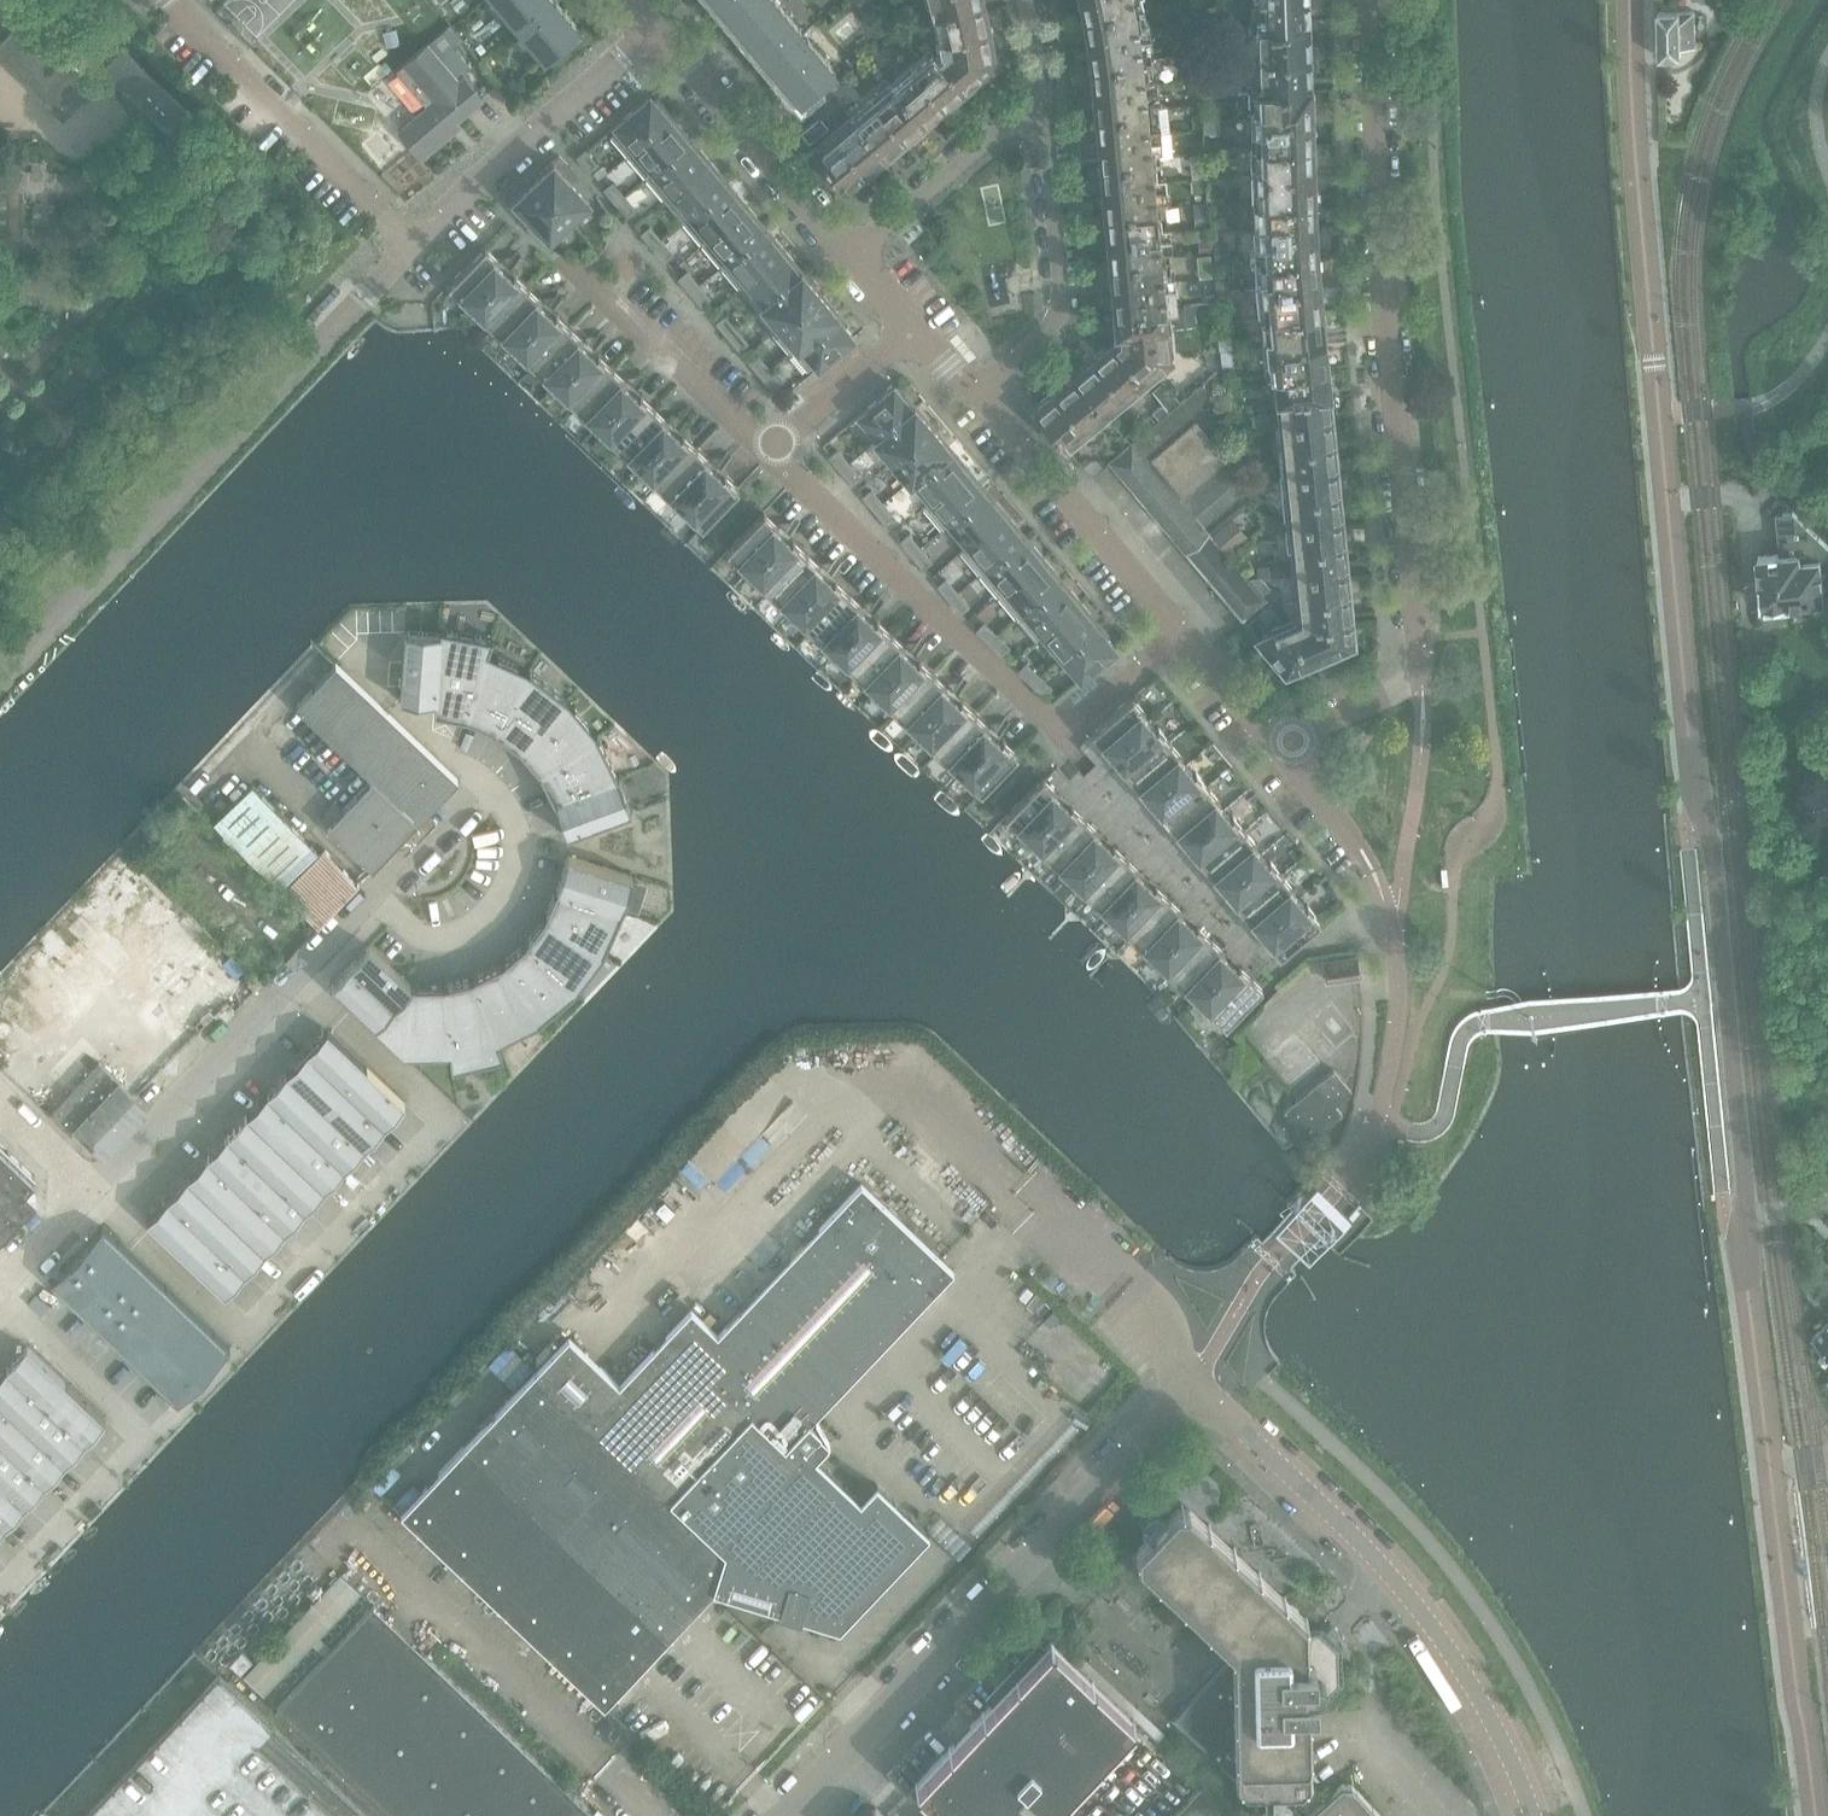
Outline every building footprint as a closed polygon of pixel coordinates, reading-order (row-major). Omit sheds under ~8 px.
[(544,56),(578,27),(557,2),(555,0),(497,0),(544,56)] [(718,0),(740,26),(769,0),(718,0)] [(740,26),(766,57),(774,67),(801,99),(834,71),(774,0),(769,0),(740,26)] [(931,14),(982,2),(981,0),(928,0),(931,14)] [(1079,1),(1081,11),(1083,12),(1083,15),(1136,7),(1134,0),(1080,0),(1079,1)] [(1254,19),(1255,28),(1307,26),(1306,21),(1306,19),(1308,17),(1308,6),(1306,4),(1306,2),(1306,0),(1257,0),(1257,19),(1254,19)] [(1732,10),(1736,12),(1740,15),(1748,2),(1746,0),(1737,0),(1732,10)] [(982,2),(931,14),(939,49),(943,52),(936,58),(964,91),(969,86),(970,87),(979,80),(978,79),(984,74),(988,71),(994,65),(992,56),(992,52),(991,50),(993,49),(991,37),(989,37),(987,23),(988,23),(985,10),(984,10),(982,2)] [(1215,3),(1193,11),(1200,30),(1215,8),(1215,3)] [(926,7),(909,11),(911,19),(928,15),(926,7)] [(1084,18),(1082,20),(1084,29),(1086,31),(1087,34),(1088,46),(1089,48),(1087,50),(1088,60),(1090,62),(1091,65),(1145,59),(1142,42),(1150,41),(1146,20),(1138,21),(1136,7),(1083,15),(1084,18)] [(1215,8),(1200,30),(1215,29),(1215,8)] [(1193,11),(1179,14),(1181,25),(1196,23),(1193,11)] [(1658,40),(1657,40),(1658,53),(1658,54),(1659,54),(1659,58),(1661,58),(1681,57),(1681,48),(1696,47),(1696,38),(1695,28),(1695,24),(1695,13),(1695,11),(1679,12),(1679,11),(1659,12),(1658,12),(1659,39),(1658,39),(1658,40)] [(457,12),(451,17),(457,24),(462,19),(457,12)] [(25,19),(5,39),(6,40),(13,47),(10,50),(47,86),(41,93),(40,93),(40,94),(41,96),(63,116),(78,101),(86,92),(87,91),(92,85),(93,85),(25,19)] [(1196,23),(1181,25),(1183,35),(1198,33),(1196,23)] [(1255,28),(1245,28),(1248,89),(1309,88),(1308,82),(1308,78),(1310,76),(1310,65),(1308,63),(1308,54),(1308,52),(1310,50),(1309,39),(1307,37),(1307,34),(1307,26),(1255,28)] [(399,44),(395,30),(383,33),(386,47),(399,44)] [(926,39),(919,46),(925,54),(929,50),(933,47),(926,39)] [(423,48),(396,71),(427,107),(398,131),(421,158),(424,156),(452,133),(448,128),(459,118),(482,98),(463,76),(457,81),(454,77),(439,60),(427,45),(426,44),(426,45),(424,42),(420,45),(423,48)] [(444,56),(439,60),(454,77),(467,66),(448,44),(440,52),(444,56)] [(881,45),(869,55),(879,67),(891,57),(881,45)] [(481,46),(476,50),(481,56),(486,52),(481,46)] [(121,50),(104,68),(120,83),(126,89),(121,95),(164,135),(169,130),(175,135),(191,118),(192,117),(121,49),(121,50)] [(925,54),(891,84),(925,124),(929,120),(930,119),(931,120),(940,112),(939,111),(940,111),(944,108),(950,103),(951,104),(960,96),(959,95),(960,94),(963,91),(964,91),(936,58),(929,50),(925,54)] [(1091,67),(1089,69),(1090,79),(1092,81),(1092,83),(1094,95),(1094,98),(1092,100),(1093,109),(1095,111),(1095,114),(1149,109),(1148,94),(1157,93),(1155,70),(1147,70),(1145,59),(1091,65),(1091,67)] [(381,65),(387,73),(391,69),(385,62),(381,65)] [(1196,68),(1181,69),(1182,79),(1197,79),(1196,68)] [(1226,80),(1210,81),(1210,90),(1226,90),(1226,80)] [(837,81),(830,87),(838,97),(845,90),(837,81)] [(507,82),(503,89),(512,95),(517,88),(507,82)] [(861,110),(853,118),(886,157),(890,153),(891,152),(892,153),(901,145),(901,144),(905,141),(911,136),(912,137),(921,129),(920,128),(925,124),(891,84),(861,110)] [(530,88),(521,90),(521,97),(530,96),(530,88)] [(1309,88),(1248,89),(1249,117),(1309,116),(1309,107),(1309,105),(1311,102),(1311,93),(1309,90),(1309,88)] [(829,89),(808,106),(818,118),(839,100),(829,89)] [(1213,92),(1202,93),(1202,107),(1214,107),(1213,92)] [(617,130),(610,136),(626,155),(673,117),(663,105),(661,107),(659,106),(658,107),(650,97),(650,96),(614,126),(615,127),(617,130)] [(327,102),(319,110),(332,122),(339,115),(337,112),(330,105),(327,102)] [(854,102),(846,109),(853,118),(861,110),(854,102)] [(1096,117),(1094,119),(1095,128),(1097,130),(1099,147),(1097,149),(1098,159),(1100,161),(1100,164),(1153,158),(1172,156),(1167,107),(1149,109),(1095,114),(1096,117)] [(1200,115),(1191,116),(1192,129),(1201,128),(1200,115)] [(1309,116),(1249,117),(1250,146),(1310,144),(1310,143),(1312,140),(1312,130),(1310,128),(1310,127),(1309,116)] [(673,117),(626,155),(645,178),(688,142),(680,132),(681,132),(680,130),(682,128),(673,117)] [(818,118),(799,134),(808,144),(826,128),(818,118)] [(853,118),(815,152),(847,190),(853,185),(853,186),(863,178),(862,177),(866,174),(872,168),(873,169),(882,162),(881,161),(882,160),(886,157),(853,118)] [(1218,120),(1203,120),(1204,133),(1218,132),(1218,120)] [(1201,138),(1191,139),(1192,153),(1203,152),(1201,138)] [(688,142),(645,178),(664,200),(710,161),(700,150),(698,152),(697,150),(696,151),(688,142)] [(1310,144),(1250,146),(1252,174),(1311,172),(1311,161),(1313,158),(1313,149),(1310,146),(1310,144)] [(585,151),(577,157),(589,171),(596,164),(586,152),(585,151)] [(1204,154),(1189,155),(1191,180),(1206,179),(1204,154)] [(1217,155),(1205,155),(1207,170),(1218,170),(1217,155)] [(1100,166),(1099,168),(1099,178),(1102,179),(1103,197),(1102,199),(1102,208),(1104,210),(1105,213),(1157,207),(1156,193),(1163,192),(1162,169),(1154,169),(1153,158),(1100,164),(1100,166)] [(540,175),(533,181),(569,219),(589,200),(586,197),(592,191),(568,165),(567,166),(561,171),(557,167),(558,166),(553,161),(539,174),(540,175)] [(710,161),(664,200),(682,222),(725,186),(717,177),(718,176),(717,174),(719,172),(710,161)] [(1311,172),(1252,174),(1253,202),(1312,200),(1312,198),(1314,196),(1314,186),(1312,184),(1312,182),(1311,172)] [(1191,180),(1190,180),(1192,204),(1208,202),(1206,179),(1191,180)] [(526,186),(512,200),(516,205),(517,204),(521,209),(516,214),(515,214),(534,234),(540,241),(546,235),(549,238),(553,234),(569,219),(533,181),(526,187),(526,186)] [(612,183),(605,189),(616,203),(623,196),(612,183)] [(725,186),(682,222),(693,234),(701,244),(713,234),(747,205),(738,194),(735,196),(734,195),(733,195),(725,186)] [(1224,190),(1208,190),(1209,202),(1225,202),(1224,190)] [(623,196),(616,203),(627,216),(634,209),(623,196)] [(1312,200),(1253,202),(1254,229),(1314,228),(1313,216),(1315,214),(1314,204),(1313,203),(1312,200)] [(1208,203),(1192,205),(1194,228),(1210,227),(1208,203)] [(713,234),(701,244),(720,267),(758,234),(763,230),(755,221),(756,220),(754,218),(757,216),(747,205),(713,234)] [(1105,216),(1103,218),(1104,227),(1106,229),(1108,246),(1106,248),(1107,258),(1109,260),(1109,262),(1161,258),(1160,243),(1167,242),(1166,220),(1158,221),(1157,207),(1105,213),(1105,216)] [(1225,218),(1210,219),(1211,230),(1226,230),(1225,218)] [(649,227),(642,234),(653,247),(660,240),(655,234),(649,227)] [(1314,228),(1254,229),(1255,259),(1315,256),(1315,255),(1317,252),(1316,242),(1314,240),(1314,228)] [(758,234),(720,267),(739,289),(785,250),(775,239),(773,241),(771,239),(771,240),(766,234),(763,230),(758,234)] [(660,240),(653,247),(664,260),(672,253),(660,240)] [(1210,240),(1197,241),(1198,252),(1211,251),(1210,240)] [(1226,245),(1212,246),(1213,254),(1214,261),(1227,260),(1226,245)] [(485,246),(448,285),(448,286),(462,299),(464,297),(472,304),(503,271),(505,269),(498,262),(500,260),(485,247),(485,246)] [(785,250),(739,289),(756,310),(754,312),(755,313),(800,275),(793,266),(794,265),(792,263),(794,261),(785,250)] [(1315,256),(1255,259),(1256,287),(1317,284),(1316,275),(1316,273),(1318,271),(1317,260),(1315,258),(1315,256)] [(1110,265),(1108,267),(1109,277),(1111,279),(1113,296),(1111,298),(1112,308),(1114,309),(1114,312),(1165,308),(1163,292),(1171,291),(1169,269),(1162,269),(1161,258),(1109,262),(1110,265)] [(1212,268),(1197,269),(1198,278),(1213,277),(1212,268)] [(503,271),(472,304),(479,310),(477,312),(490,326),(528,287),(514,273),(512,276),(505,269),(503,271)] [(687,272),(679,278),(690,291),(698,285),(687,272)] [(800,275),(755,313),(772,333),(819,293),(810,282),(807,284),(800,275)] [(1227,279),(1215,280),(1216,290),(1228,289),(1227,279)] [(1317,284),(1256,287),(1258,317),(1319,312),(1319,310),(1321,307),(1320,298),(1318,296),(1318,294),(1317,284)] [(698,285),(690,291),(701,304),(709,298),(698,285)] [(528,287),(490,326),(504,339),(506,337),(513,344),(545,310),(547,309),(540,302),(542,300),(528,287)] [(1214,289),(1203,290),(1205,304),(1216,302),(1214,289)] [(1244,290),(1216,292),(1217,300),(1245,298),(1244,290)] [(819,293),(772,333),(789,353),(834,315),(826,306),(829,304),(819,293)] [(1192,306),(1173,307),(1175,328),(1194,326),(1192,306)] [(1114,315),(1113,317),(1114,327),(1116,329),(1116,332),(1117,331),(1120,337),(1119,342),(1144,380),(1168,359),(1164,308),(1114,312),(1114,315)] [(545,310),(513,344),(520,350),(518,352),(532,366),(570,327),(556,313),(554,316),(547,309),(545,310)] [(1319,312),(1258,317),(1261,344),(1322,339),(1321,330),(1321,328),(1323,326),(1322,316),(1319,314),(1319,312)] [(834,315),(789,353),(790,354),(792,352),(807,370),(815,364),(817,367),(818,368),(854,338),(853,337),(842,323),(841,324),(834,315)] [(724,316),(717,323),(728,336),(736,329),(724,316)] [(570,327),(532,366),(546,379),(548,377),(555,384),(587,350),(589,349),(581,342),(584,340),(570,327)] [(736,329),(728,336),(739,349),(747,343),(736,329)] [(1230,336),(1219,337),(1220,348),(1231,347),(1230,336)] [(1322,339),(1261,344),(1264,372),(1271,372),(1325,367),(1325,366),(1327,363),(1326,354),(1323,351),(1323,349),(1322,339)] [(1077,372),(1073,376),(1104,414),(1144,380),(1119,342),(1113,344),(1112,343),(1106,348),(1106,347),(1096,355),(1097,356),(1093,360),(1087,364),(1086,363),(1077,371),(1078,372),(1077,372)] [(587,350),(555,384),(562,390),(560,392),(575,406),(612,367),(598,353),(596,356),(589,349),(587,350)] [(1231,350),(1221,351),(1222,366),(1232,365),(1231,350)] [(758,356),(750,363),(761,376),(769,369),(758,356)] [(612,367),(575,406),(589,419),(591,417),(598,424),(629,391),(631,389),(624,383),(626,380),(612,367)] [(1325,367),(1271,372),(1276,423),(1330,418),(1330,413),(1329,411),(1331,411),(1330,400),(1328,400),(1327,385),(1329,382),(1328,372),(1325,370),(1325,367)] [(769,369),(761,376),(772,389),(773,388),(780,382),(769,369)] [(1216,371),(1204,381),(1218,399),(1216,371)] [(1039,405),(1033,410),(1065,448),(1104,414),(1073,376),(1068,380),(1067,381),(1067,380),(1057,387),(1058,388),(1053,393),(1048,397),(1047,396),(1038,404),(1039,405)] [(1235,477),(1222,445),(1218,399),(1204,381),(1170,410),(1133,442),(1142,453),(1151,464),(1160,475),(1169,486),(1146,506),(1154,516),(1178,496),(1187,507),(1192,513),(1232,480),(1235,477)] [(894,385),(858,416),(876,437),(874,439),(875,441),(913,409),(905,400),(906,399),(895,386),(894,385)] [(629,391),(598,424),(605,431),(603,433),(617,446),(654,407),(640,394),(638,396),(631,389),(629,391)] [(654,407),(617,446),(631,459),(633,457),(640,464),(671,431),(673,429),(666,423),(668,420),(654,407)] [(913,409),(875,441),(892,461),(932,427),(922,416),(920,418),(913,409)] [(1269,413),(1251,415),(1252,426),(1270,424),(1269,413)] [(1330,418),(1276,423),(1281,474),(1335,468),(1335,463),(1334,462),(1336,462),(1335,450),(1333,450),(1333,449),(1333,444),(1332,437),(1333,436),(1332,425),(1331,425),(1331,423),(1330,418)] [(932,427),(892,461),(909,480),(946,449),(939,440),(941,438),(932,427)] [(671,431),(640,464),(647,471),(645,473),(659,486),(696,447),(682,434),(680,436),(673,429),(671,431)] [(1118,454),(1109,462),(1109,463),(1118,474),(1142,453),(1133,442),(1118,454)] [(696,447),(659,486),(673,499),(675,497),(682,504),(713,471),(715,469),(708,462),(710,460),(696,447)] [(946,449),(909,480),(910,482),(912,480),(929,500),(921,506),(922,507),(968,468),(959,457),(956,459),(955,458),(954,458),(946,449)] [(831,456),(830,457),(841,470),(848,464),(837,451),(831,456)] [(1142,453),(1118,474),(1128,484),(1151,464),(1142,453)] [(1088,461),(1081,467),(1085,471),(1085,472),(1086,472),(1086,473),(1087,473),(1088,473),(1088,474),(1089,474),(1090,474),(1091,474),(1091,475),(1092,475),(1093,475),(1093,474),(1094,474),(1095,474),(1096,474),(1097,473),(1103,468),(1096,461),(1088,461)] [(848,464),(841,470),(852,483),(859,477),(848,464)] [(1151,464),(1128,484),(1137,495),(1160,475),(1151,464)] [(1274,464),(1257,466),(1258,477),(1275,475),(1274,464)] [(968,468),(922,507),(941,529),(984,493),(976,484),(977,483),(975,482),(978,479),(968,468)] [(1335,468),(1281,474),(1287,524),(1340,519),(1340,513),(1339,512),(1341,512),(1340,500),(1338,500),(1338,499),(1338,494),(1337,487),(1338,487),(1337,475),(1336,475),(1336,474),(1335,468)] [(713,471),(682,504),(689,511),(687,513),(701,526),(702,527),(738,488),(739,488),(738,487),(724,474),(722,476),(715,469),(713,471)] [(1160,475),(1137,495),(1146,506),(1169,486),(1160,475)] [(1201,524),(1241,491),(1232,480),(1192,513),(1195,517),(1197,519),(1201,524)] [(871,490),(863,497),(874,510),(882,503),(871,490)] [(984,493),(941,529),(942,530),(949,524),(966,544),(959,551),(960,552),(1006,513),(996,502),(994,504),(993,502),(992,503),(984,493)] [(1178,496),(1154,516),(1164,527),(1187,507),(1178,496)] [(882,503),(874,510),(885,523),(893,516),(882,503)] [(1187,507),(1164,527),(1174,539),(1197,519),(1195,517),(1187,507)] [(727,550),(726,550),(727,551),(741,565),(743,562),(750,569),(782,536),(783,534),(776,528),(778,526),(764,512),(763,511),(763,512),(727,550)] [(1006,513),(960,552),(979,574),(1021,538),(1013,529),(1014,528),(1013,526),(1015,524),(1006,513)] [(1279,515),(1261,517),(1262,527),(1280,526),(1279,515)] [(1229,517),(1209,534),(1219,545),(1226,554),(1246,537),(1229,517)] [(1197,519),(1174,539),(1183,549),(1206,530),(1201,524),(1197,519)] [(1340,519),(1287,524),(1292,575),(1345,570),(1345,564),(1344,562),(1346,562),(1345,551),(1343,551),(1343,550),(1343,545),(1342,537),(1343,537),(1342,525),(1341,525),(1341,524),(1340,519)] [(1798,553),(1758,556),(1760,583),(1762,606),(1764,606),(1765,614),(1790,612),(1789,603),(1824,600),(1820,558),(1817,558),(1817,556),(1826,545),(1827,544),(1806,522),(1805,523),(1802,523),(1790,524),(1791,535),(1796,535),(1798,553)] [(782,536),(750,569),(757,576),(755,578),(769,591),(806,552),(792,539),(790,541),(783,534),(782,536)] [(1209,534),(1186,553),(1195,565),(1219,545),(1209,534)] [(908,535),(901,541),(912,555),(919,548),(908,535)] [(1021,538),(979,574),(997,596),(1043,558),(1034,546),(1031,548),(1030,547),(1029,547),(1021,538)] [(1219,545),(1195,565),(1205,575),(1228,556),(1226,554),(1219,545)] [(919,548),(912,555),(923,568),(930,561),(919,548)] [(806,552),(769,591),(783,604),(785,602),(792,609),(824,576),(825,574),(818,568),(820,566),(806,552)] [(1228,556),(1205,575),(1214,586),(1237,567),(1228,556)] [(1043,558),(997,596),(1016,618),(1059,582),(1051,573),(1052,573),(1050,571),(1053,569),(1043,558)] [(1290,564),(1256,567),(1257,578),(1261,578),(1291,575),(1290,564)] [(1237,567),(1214,586),(1223,597),(1246,578),(1237,567)] [(1345,570),(1292,575),(1297,623),(1298,625),(1350,620),(1349,614),(1349,613),(1351,613),(1350,601),(1348,601),(1348,600),(1348,595),(1347,587),(1348,587),(1347,576),(1346,576),(1346,574),(1345,570)] [(824,576),(792,609),(799,616),(797,618),(811,631),(848,592),(834,579),(832,581),(825,574),(824,576)] [(1246,578),(1223,597),(1228,604),(1232,608),(1255,589),(1248,581),(1247,580),(1246,578)] [(1251,579),(1248,581),(1255,589),(1260,595),(1269,588),(1261,578),(1257,578),(1251,579)] [(946,579),(938,586),(949,599),(957,592),(946,579)] [(1059,582),(1016,618),(1035,640),(1081,602),(1071,590),(1069,593),(1067,591),(1066,592),(1059,582)] [(1255,589),(1232,608),(1242,620),(1265,601),(1260,595),(1255,589)] [(848,592),(811,631),(825,644),(827,642),(834,649),(865,616),(867,614),(860,608),(862,605),(848,592)] [(957,592),(949,599),(960,612),(968,605),(957,592)] [(1081,602),(1035,640),(1036,642),(1043,635),(1061,656),(1096,627),(1088,617),(1089,617),(1088,615),(1090,613),(1081,602)] [(1268,605),(1256,615),(1265,625),(1276,615),(1268,605)] [(865,616),(834,649),(841,656),(839,658),(853,671),(890,632),(876,619),(874,621),(867,614),(865,616)] [(1258,638),(1257,638),(1285,671),(1314,659),(1318,657),(1353,643),(1352,640),(1354,637),(1353,626),(1350,624),(1350,620),(1298,625),(1297,623),(1293,624),(1291,622),(1285,625),(1258,638)] [(984,623),(977,631),(989,642),(996,635),(984,623)] [(1096,627),(1061,656),(1080,679),(1080,680),(1116,649),(1105,635),(1104,636),(1096,627)] [(466,718),(487,652),(488,652),(492,638),(440,628),(440,633),(441,633),(436,703),(434,703),(434,711),(466,718)] [(436,703),(441,633),(440,633),(406,631),(405,631),(400,699),(434,703),(436,703)] [(890,632),(853,671),(867,685),(869,683),(876,689),(909,655),(902,648),(904,646),(890,632)] [(996,635),(989,642),(1001,654),(1008,647),(996,635)] [(495,731),(529,671),(488,652),(487,652),(466,718),(495,731)] [(916,661),(909,655),(876,689),(883,696),(881,698),(895,711),(932,673),(918,659),(916,661)] [(1026,664),(1019,671),(1031,683),(1038,675),(1026,664)] [(519,750),(567,699),(529,671),(495,731),(519,750)] [(951,695),(944,688),(946,686),(932,673),(895,711),(909,725),(911,723),(918,729),(951,695)] [(1038,675),(1031,683),(1043,695),(1050,687),(1038,675)] [(958,701),(951,695),(918,729),(925,736),(923,738),(937,751),(974,712),(960,699),(958,701)] [(1145,712),(1132,696),(1091,731),(1092,732),(1104,747),(1105,746),(1104,745),(1108,742),(1114,749),(1113,750),(1114,751),(1149,721),(1143,714),(1145,712)] [(539,773),(597,735),(567,699),(519,750),(539,773)] [(993,735),(986,728),(988,726),(974,712),(937,751),(951,765),(953,763),(960,769),(993,735)] [(1149,721),(1114,751),(1120,758),(1116,762),(1129,776),(1170,742),(1157,727),(1155,729),(1149,721)] [(1104,747),(1092,732),(1079,745),(1095,763),(1088,769),(1083,775),(1078,769),(1068,778),(1057,766),(1043,778),(1057,791),(1056,792),(1055,791),(1052,795),(1059,802),(1060,801),(1067,808),(1071,804),(1085,818),(1099,831),(1095,835),(1102,841),(1109,848),(1113,844),(1127,858),(1141,871),(1137,875),(1144,881),(1151,888),(1155,884),(1169,898),(1183,911),(1179,915),(1186,921),(1193,928),(1197,924),(1211,937),(1225,951),(1221,955),(1228,961),(1229,962),(1228,963),(1235,970),(1239,966),(1238,965),(1238,964),(1252,977),(1263,967),(1254,957),(1258,953),(1267,963),(1278,953),(1266,939),(1266,938),(1267,939),(1271,936),(1265,928),(1264,929),(1263,928),(1257,921),(1253,924),(1241,909),(1228,894),(1232,891),(1226,884),(1220,876),(1216,880),(1203,865),(1191,850),(1195,847),(1189,839),(1183,832),(1179,835),(1166,821),(1154,806),(1158,803),(1151,795),(1145,788),(1141,791),(1129,776),(1116,762),(1120,758),(1114,751),(1113,750),(1114,749),(1108,742),(1104,745),(1105,746),(1104,747)] [(618,777),(597,735),(539,773),(553,801),(618,777)] [(1000,741),(993,735),(960,769),(967,776),(965,778),(980,792),(1017,753),(1002,739),(1000,741)] [(1151,795),(1186,766),(1180,758),(1182,756),(1170,742),(1129,776),(1141,791),(1145,788),(1151,795)] [(1186,766),(1151,795),(1158,803),(1154,806),(1166,821),(1207,786),(1195,771),(1193,773),(1186,766)] [(631,811),(618,777),(553,801),(563,826),(566,835),(631,811)] [(1005,816),(1020,830),(1022,828),(1029,834),(1060,801),(1059,802),(1052,795),(1055,791),(1056,792),(1057,791),(1043,778),(1042,777),(1005,816)] [(1189,839),(1224,810),(1217,803),(1220,801),(1207,786),(1166,821),(1179,835),(1183,832),(1189,839)] [(1060,801),(1029,834),(1036,841),(1034,843),(1048,857),(1085,818),(1071,804),(1067,808),(1060,801)] [(1224,810),(1189,839),(1195,847),(1191,850),(1203,865),(1245,830),(1232,815),(1230,817),(1224,810)] [(1071,874),(1102,841),(1095,835),(1099,831),(1085,818),(1048,857),(1062,870),(1064,868),(1071,874)] [(1226,884),(1261,854),(1255,847),(1257,845),(1245,830),(1203,865),(1216,880),(1220,876),(1226,884)] [(1102,841),(1071,874),(1078,881),(1076,883),(1090,897),(1127,858),(1113,844),(1109,848),(1102,841)] [(1261,854),(1226,884),(1232,891),(1228,894),(1241,909),(1282,875),(1269,860),(1267,862),(1261,854)] [(632,879),(633,876),(567,855),(564,865),(556,890),(622,910),(623,907),(632,879)] [(1113,914),(1144,881),(1137,875),(1141,871),(1127,858),(1090,897),(1104,910),(1106,908),(1113,914)] [(1263,928),(1298,899),(1292,891),(1294,889),(1282,875),(1241,909),(1253,924),(1257,921),(1263,928)] [(1144,881),(1113,914),(1120,921),(1118,923),(1132,936),(1169,898),(1155,884),(1151,888),(1144,881)] [(603,953),(622,910),(556,890),(543,918),(603,953)] [(1154,954),(1186,921),(1179,915),(1183,911),(1169,898),(1132,936),(1145,950),(1147,948),(1154,954)] [(1320,920),(1319,919),(1307,904),(1304,906),(1298,899),(1263,928),(1264,929),(1265,928),(1271,936),(1267,939),(1266,938),(1266,939),(1278,953),(1279,955),(1320,920)] [(575,991),(603,953),(543,918),(525,943),(575,991)] [(1186,921),(1154,954),(1162,961),(1160,963),(1174,976),(1211,937),(1197,924),(1193,928),(1186,921)] [(1196,994),(1228,961),(1221,955),(1225,951),(1211,937),(1174,976),(1187,990),(1189,987),(1196,994)] [(575,991),(525,943),(500,964),(538,1021),(575,991)] [(407,1020),(411,985),(370,947),(368,945),(349,965),(350,966),(407,1020)] [(1324,962),(1325,963),(1327,983),(1360,978),(1358,958),(1324,962)] [(1228,961),(1196,994),(1204,1001),(1201,1003),(1216,1017),(1217,1016),(1225,1024),(1233,1016),(1233,1017),(1262,986),(1252,977),(1238,964),(1238,965),(1239,966),(1235,970),(1228,963),(1229,962),(1228,961)] [(538,1021),(500,964),(472,978),(497,1042),(498,1042),(538,1021)] [(403,1054),(407,1020),(350,966),(331,986),(403,1054)] [(497,1042),(472,978),(442,985),(451,1054),(450,1054),(452,1068),(503,1056),(498,1042),(497,1042)] [(451,1054),(442,985),(411,985),(407,1020),(403,1054),(450,1054),(451,1054)] [(1524,1014),(1524,1018),(1528,1021),(1532,1021),(1536,1018),(1535,1012),(1530,1009),(1526,1010),(1524,1014)] [(343,1086),(363,1065),(327,1031),(286,1073),(324,1107),(324,1108),(366,1146),(386,1125),(343,1086)] [(405,1105),(363,1065),(343,1086),(386,1125),(405,1105)] [(1333,1070),(1283,1111),(1308,1142),(1342,1114),(1334,1105),(1351,1091),(1333,1070)] [(324,1107),(286,1073),(266,1094),(304,1129),(324,1108),(324,1107)] [(304,1129),(266,1094),(247,1115),(284,1150),(304,1129)] [(366,1146),(324,1108),(304,1129),(346,1167),(366,1146)] [(284,1150),(247,1115),(226,1136),(265,1171),(284,1150)] [(346,1167),(304,1129),(284,1150),(326,1188),(346,1167)] [(265,1171),(226,1136),(206,1157),(245,1193),(265,1171)] [(36,1196),(25,1186),(32,1179),(32,1180),(34,1177),(0,1144),(0,1234),(36,1196)] [(326,1188),(284,1150),(265,1171),(306,1209),(326,1188)] [(245,1193),(206,1157),(187,1178),(226,1214),(245,1193)] [(306,1209),(265,1171),(245,1193),(286,1230),(306,1209)] [(226,1214),(187,1178),(167,1199),(206,1235),(226,1214)] [(714,1589),(779,1609),(778,1612),(800,1619),(801,1616),(839,1627),(928,1533),(876,1483),(860,1500),(815,1457),(828,1443),(827,1442),(825,1444),(816,1436),(821,1432),(810,1421),(953,1271),(860,1182),(717,1334),(690,1308),(619,1384),(568,1337),(536,1370),(726,1550),(717,1578),(715,1588),(714,1589)] [(286,1230),(245,1193),(226,1214),(266,1251),(286,1230)] [(206,1235),(167,1199),(146,1220),(185,1257),(206,1235)] [(266,1251),(226,1214),(206,1235),(246,1272),(266,1251)] [(83,1314),(136,1258),(102,1226),(100,1228),(102,1230),(101,1231),(54,1281),(53,1282),(51,1280),(50,1282),(69,1301),(81,1312),(83,1314)] [(246,1272),(206,1235),(185,1257),(224,1294),(224,1295),(246,1272)] [(114,1343),(167,1287),(136,1258),(83,1314),(95,1326),(111,1341),(114,1343)] [(144,1371),(197,1316),(167,1287),(114,1343),(115,1345),(131,1359),(144,1371)] [(177,1399),(226,1348),(227,1349),(230,1347),(197,1316),(144,1371),(146,1373),(157,1384),(165,1392),(175,1401),(177,1403),(179,1401),(177,1399)] [(1813,1337),(1827,1354),(1827,1323),(1813,1337)] [(27,1346),(6,1367),(45,1405),(66,1383),(27,1346)] [(0,1374),(0,1402),(25,1426),(45,1405),(6,1367),(0,1374)] [(711,1592),(714,1589),(715,1588),(717,1578),(726,1550),(536,1370),(400,1513),(604,1706),(711,1593),(711,1592)] [(66,1383),(45,1405),(85,1442),(105,1420),(66,1383)] [(5,1447),(25,1426),(0,1402),(0,1442),(5,1447)] [(45,1405),(25,1426),(65,1463),(85,1442),(45,1405)] [(25,1426),(5,1447),(45,1484),(65,1463),(25,1426)] [(0,1452),(0,1481),(25,1505),(45,1484),(5,1447),(0,1452)] [(5,1526),(25,1505),(0,1481),(0,1521),(5,1526)] [(1329,1624),(1327,1626),(1324,1629),(1320,1625),(1305,1625),(1305,1619),(1307,1618),(1306,1616),(1304,1617),(1284,1598),(1286,1597),(1284,1596),(1283,1597),(1259,1574),(1260,1573),(1259,1572),(1258,1573),(1234,1550),(1235,1549),(1234,1548),(1233,1549),(1209,1526),(1210,1525),(1209,1524),(1207,1525),(1188,1506),(1183,1507),(1183,1505),(1181,1505),(1181,1507),(1176,1507),(1165,1519),(1163,1517),(1163,1511),(1157,1506),(1152,1506),(1139,1519),(1139,1525),(1149,1534),(1137,1548),(1137,1553),(1136,1553),(1136,1554),(1137,1554),(1138,1560),(1157,1578),(1156,1579),(1157,1581),(1158,1579),(1182,1602),(1181,1603),(1183,1605),(1184,1603),(1208,1626),(1206,1627),(1208,1629),(1209,1627),(1232,1649),(1231,1650),(1231,1652),(1168,1718),(1236,1781),(1240,1785),(1239,1786),(1240,1787),(1241,1786),(1245,1790),(1270,1789),(1270,1791),(1267,1792),(1263,1795),(1263,1804),(1267,1807),(1286,1807),(1289,1803),(1289,1795),(1286,1791),(1283,1791),(1283,1789),(1301,1788),(1304,1785),(1306,1786),(1307,1784),(1306,1783),(1309,1780),(1308,1753),(1310,1753),(1310,1750),(1308,1751),(1307,1718),(1309,1718),(1309,1716),(1307,1716),(1307,1704),(1315,1704),(1315,1700),(1326,1699),(1341,1682),(1341,1645),(1337,1641),(1341,1636),(1341,1633),(1331,1624),(1329,1624)] [(264,1695),(360,1593),(340,1574),(244,1675),(264,1695)] [(373,1605),(276,1708),(390,1815),(595,1815),(373,1605)] [(915,1783),(950,1815),(1043,1815),(1134,1721),(1050,1640),(915,1783)] [(242,1650),(230,1663),(237,1671),(240,1673),(252,1660),(250,1658),(242,1650)] [(219,1674),(85,1815),(369,1815),(219,1674)] [(1350,1783),(1340,1782),(1303,1815),(1380,1815),(1350,1783)] [(876,1807),(867,1815),(885,1815),(876,1807)] [(1293,1807),(1289,1810),(1286,1807),(1267,1807),(1258,1815),(1259,1815),(1302,1815),(1293,1807)]
